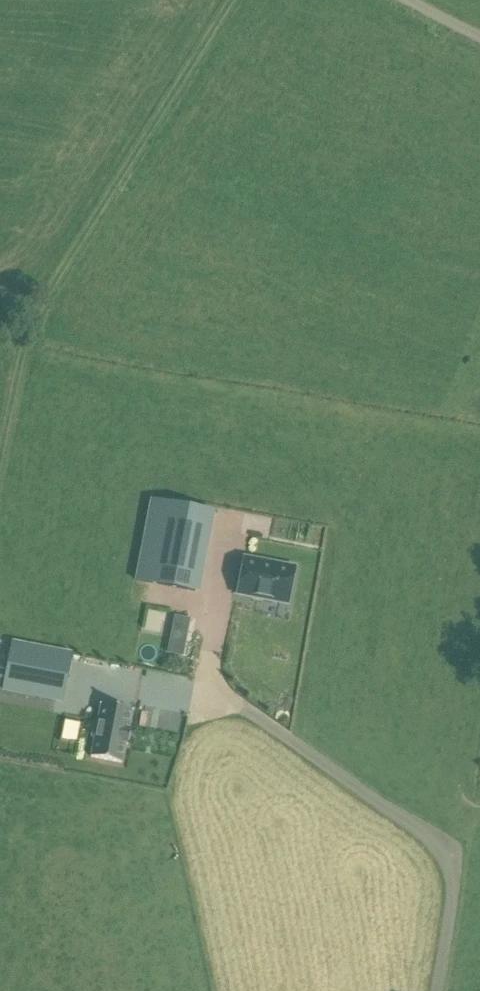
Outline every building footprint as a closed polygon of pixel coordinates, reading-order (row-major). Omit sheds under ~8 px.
[(136,580),(150,583),(155,584),(195,592),(210,512),(202,510),(177,505),(151,500),(136,580)] [(288,605),(291,587),(295,568),(287,566),(244,558),(237,595),(288,605)] [(157,632),(161,610),(142,606),(137,628),(157,632)] [(11,641),(11,642),(2,689),(62,701),(71,653),(11,641)] [(129,729),(132,710),(101,704),(97,723),(94,723),(91,737),(94,738),(91,757),(122,763),(125,745),(128,745),(131,729),(129,729)]
